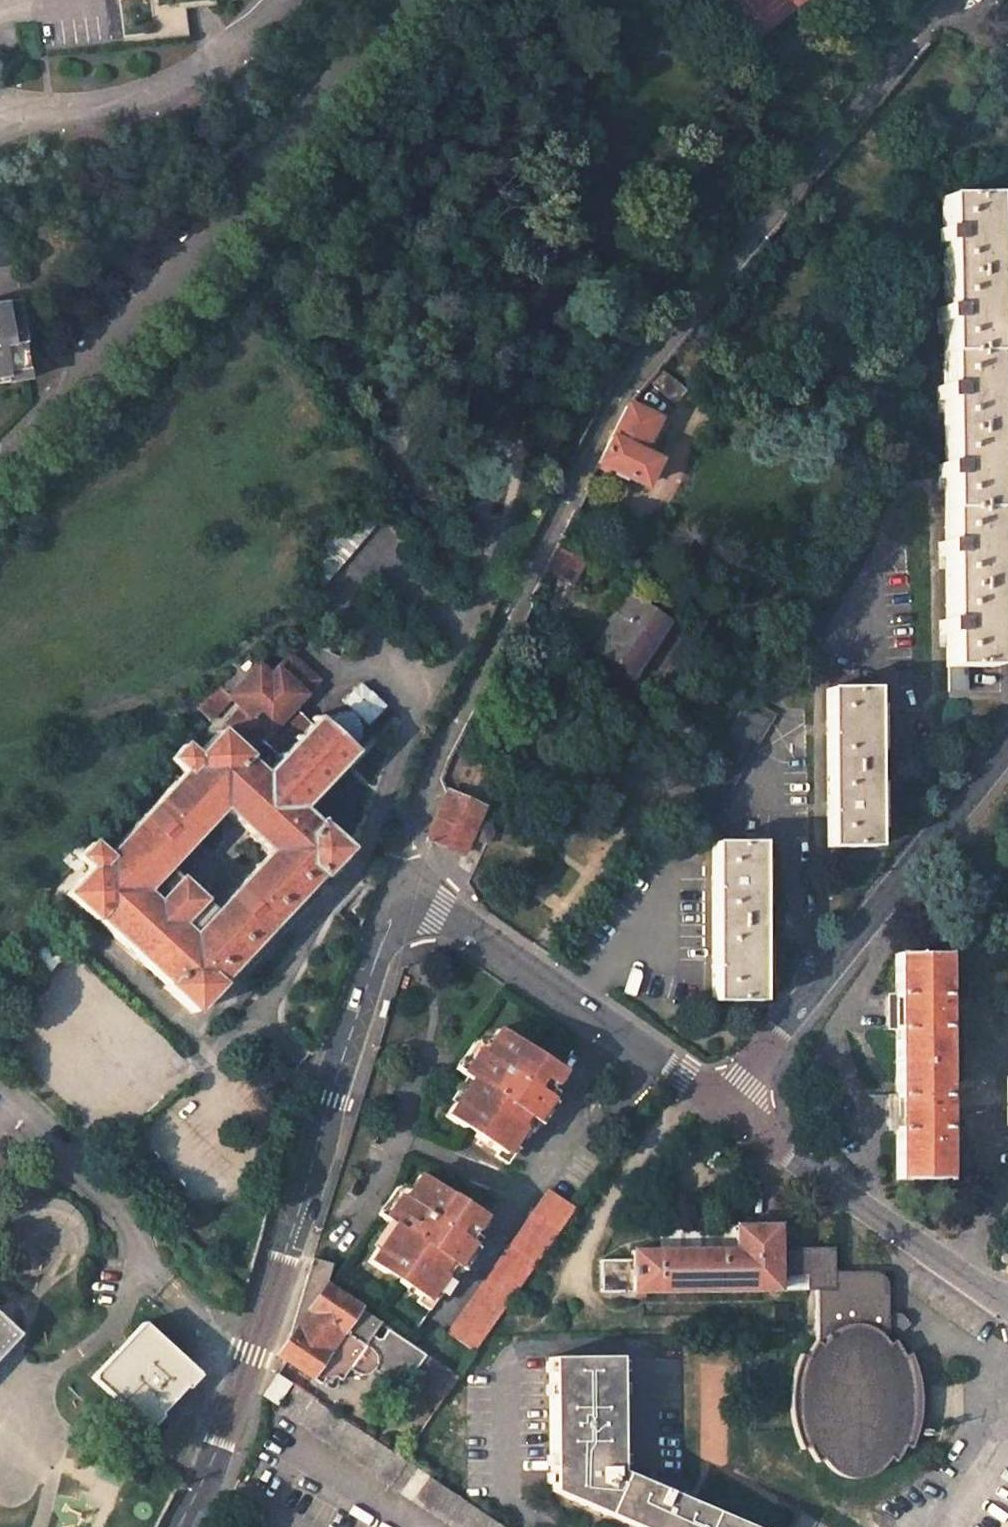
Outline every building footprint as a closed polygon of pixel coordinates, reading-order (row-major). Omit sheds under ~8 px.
[(966,667),(995,667),(994,631),(993,561),(993,485),(992,406),(991,324),(990,245),(990,198),(945,198),(946,232),(941,232),(942,255),(945,255),(946,311),(942,311),(941,332),(947,332),(947,389),(943,390),(943,411),(947,411),(947,469),(943,468),(942,489),(947,490),(947,548),(943,548),(943,568),(948,568),(948,624),(944,624),(944,640),(948,641),(948,667),(951,668),(950,692),(965,692),(966,667)] [(19,374),(10,306),(0,308),(0,376),(19,374)] [(649,381),(673,401),(683,389),(660,368),(649,381)] [(21,383),(19,374),(0,376),(0,386),(21,383)] [(651,419),(628,407),(610,444),(599,466),(643,485),(645,481),(649,483),(655,470),(651,468),(654,461),(646,458),(636,452),(651,419)] [(651,419),(636,452),(646,458),(662,424),(651,419)] [(386,510),(365,490),(299,561),(322,581),(386,510)] [(626,599),(615,618),(620,621),(598,654),(630,675),(640,660),(643,662),(666,626),(626,599)] [(299,808),(261,771),(244,755),(262,737),(279,752),(313,718),(295,701),(318,676),(291,650),(272,670),(259,658),(231,687),(219,676),(198,699),(214,714),(234,694),(242,703),(195,753),(179,737),(162,754),(180,770),(102,854),(84,837),(70,851),(87,867),(63,893),(90,920),(94,917),(164,983),(162,985),(191,1013),(218,985),(215,981),(316,875),(318,878),(346,849),(316,820),(314,823),(299,808)] [(261,771),(299,808),(356,748),(351,743),(356,736),(358,731),(358,726),(357,722),(356,719),(362,713),(370,719),(388,700),(363,678),(346,696),(354,705),(349,711),(344,709),(340,708),(337,708),(337,704),(332,706),(334,709),(330,712),(326,714),(323,717),(318,712),(313,718),(279,752),(261,771)] [(875,847),(874,690),(829,690),(829,725),(829,821),(829,847),(875,847)] [(748,696),(704,773),(685,804),(711,820),(774,712),(748,696)] [(448,793),(427,839),(442,846),(461,855),(482,810),(448,793)] [(759,1001),(758,844),(710,844),(711,886),(711,970),(711,1001),(759,1001)] [(500,856),(497,864),(509,870),(513,863),(500,856)] [(53,943),(38,940),(28,952),(33,967),(49,971),(59,957),(53,943)] [(945,1178),(944,1115),(943,954),(895,954),(896,998),(889,998),(889,1014),(889,1031),(896,1031),(897,1097),(890,1097),(890,1114),(890,1130),(897,1130),(898,1178),(945,1178)] [(469,1079),(444,1116),(462,1127),(466,1123),(477,1132),(475,1136),(501,1154),(519,1128),(514,1125),(521,1114),(531,1120),(545,1098),(540,1094),(555,1071),(500,1033),(483,1057),(478,1052),(469,1064),(476,1069),(469,1079)] [(465,1070),(462,1075),(469,1079),(476,1069),(469,1064),(465,1070)] [(389,1269),(402,1279),(399,1282),(425,1301),(443,1276),(438,1273),(445,1262),(455,1268),(470,1245),(465,1242),(483,1217),(426,1178),(409,1203),(403,1198),(394,1211),(401,1216),(394,1226),(368,1262),(386,1274),(389,1269)] [(487,1335),(573,1207),(550,1191),(452,1336),(476,1351),(487,1335)] [(394,1226),(401,1216),(394,1211),(390,1216),(387,1222),(394,1226)] [(778,1247),(773,1223),(750,1224),(751,1247),(778,1247)] [(831,1247),(778,1247),(751,1247),(750,1224),(735,1224),(734,1248),(633,1252),(633,1259),(601,1261),(602,1293),(779,1285),(779,1269),(806,1268),(807,1284),(817,1284),(833,1283),(832,1274),(831,1247)] [(330,1262),(311,1256),(305,1273),(324,1285),(330,1262)] [(779,1269),(779,1285),(807,1284),(806,1268),(779,1269)] [(324,1285),(305,1273),(287,1332),(283,1348),(324,1285)] [(838,1470),(846,1474),(858,1476),(869,1474),(890,1459),(895,1462),(900,1456),(906,1446),(910,1449),(914,1441),(917,1433),(923,1435),(927,1406),(924,1370),(917,1371),(909,1355),(904,1358),(898,1349),(893,1342),(887,1344),(883,1338),(884,1337),(888,1335),(887,1289),(882,1280),(880,1278),(878,1277),(875,1275),(872,1274),(855,1274),(832,1274),(833,1283),(817,1284),(819,1331),(817,1335),(813,1342),(809,1352),(803,1349),(794,1370),(793,1377),(791,1391),(792,1409),(794,1420),(802,1448),(806,1448),(813,1458),(817,1462),(822,1457),(838,1470)] [(358,1307),(324,1285),(283,1348),(278,1355),(280,1357),(310,1376),(358,1307)] [(16,1337),(0,1320),(0,1353),(16,1337)] [(88,1379),(140,1431),(191,1378),(138,1327),(88,1379)] [(439,1360),(418,1346),(410,1359),(430,1372),(439,1360)] [(620,1474),(616,1357),(548,1359),(552,1471),(553,1501),(619,1526),(749,1526),(620,1474)] [(439,1360),(430,1372),(429,1373),(435,1378),(420,1399),(436,1410),(460,1375),(439,1360)] [(276,1402),(290,1383),(276,1373),(263,1393),(276,1402)] [(451,1526),(504,1526),(294,1386),(277,1410),(451,1526)]
